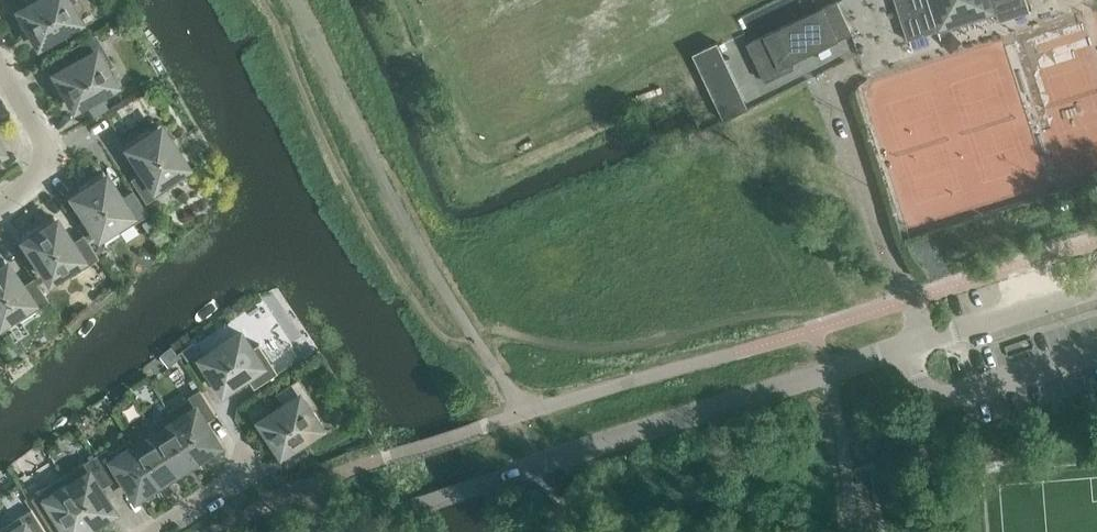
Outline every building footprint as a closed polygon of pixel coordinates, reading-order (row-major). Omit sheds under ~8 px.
[(35,34),(40,42),(79,20),(70,3),(76,0),(38,0),(23,8),(22,7),(16,11),(31,36),(35,34)] [(748,42),(766,80),(794,67),(792,60),(852,32),(837,0),(836,0),(765,34),(748,42)] [(907,40),(939,30),(997,12),(995,4),(1008,0),(895,0),(907,40)] [(59,70),(53,74),(67,99),(71,97),(76,105),(115,82),(106,66),(114,62),(97,32),(84,39),(75,45),(72,46),(80,59),(59,71),(59,70)] [(81,34),(71,39),(75,45),(84,39),(81,34)] [(718,41),(693,53),(725,119),(749,107),(718,41)] [(174,135),(171,137),(159,120),(151,126),(148,122),(125,138),(129,144),(143,163),(130,172),(146,195),(175,176),(170,168),(185,157),(182,154),(185,152),(174,135)] [(72,195),(97,233),(113,223),(118,231),(146,211),(131,188),(118,196),(105,177),(105,176),(102,170),(78,186),(80,190),(72,195)] [(52,213),(28,229),(31,233),(22,238),(48,277),(63,266),(68,274),(97,255),(81,231),(68,240),(55,220),(56,219),(52,213)] [(149,216),(141,221),(147,231),(155,226),(149,216)] [(83,218),(76,223),(81,230),(88,226),(83,218)] [(15,314),(20,321),(49,303),(34,279),(21,287),(8,267),(9,267),(5,261),(0,264),(0,324),(15,314)] [(221,346),(204,358),(209,366),(206,368),(221,392),(227,389),(227,388),(247,375),(255,387),(279,372),(260,343),(252,348),(242,332),(238,335),(236,332),(220,343),(221,346)] [(195,342),(183,349),(189,359),(201,351),(195,342)] [(173,346),(161,354),(170,365),(181,357),(173,346)] [(193,376),(189,379),(193,385),(197,382),(193,376)] [(302,440),(322,426),(311,411),(319,406),(300,377),(277,392),(285,405),(265,418),(264,418),(259,421),(274,446),(278,443),(292,464),(310,452),(302,440)] [(190,396),(170,409),(171,411),(177,420),(176,421),(199,457),(204,454),(207,459),(225,449),(219,440),(219,441),(206,421),(217,414),(201,388),(189,395),(190,396)] [(151,416),(142,421),(148,429),(156,424),(160,431),(156,434),(179,469),(194,459),(198,465),(207,459),(204,454),(199,457),(176,421),(177,420),(171,411),(154,422),(151,416)] [(136,446),(159,483),(154,486),(157,491),(167,485),(163,479),(179,469),(156,434),(160,431),(156,424),(148,429),(152,436),(136,446)] [(367,425),(355,432),(362,443),(374,436),(367,425)] [(921,455),(936,454),(934,436),(919,438),(921,455)] [(108,447),(96,455),(112,481),(124,473),(136,493),(136,494),(141,502),(157,491),(154,486),(159,483),(136,446),(131,439),(111,452),(108,447)] [(96,455),(64,475),(70,486),(94,523),(115,509),(101,487),(112,481),(96,455)] [(32,497),(54,531),(80,531),(94,523),(70,486),(64,475),(43,488),(44,490),(32,497)] [(12,531),(47,531),(32,508),(20,515),(26,524),(12,531)]
